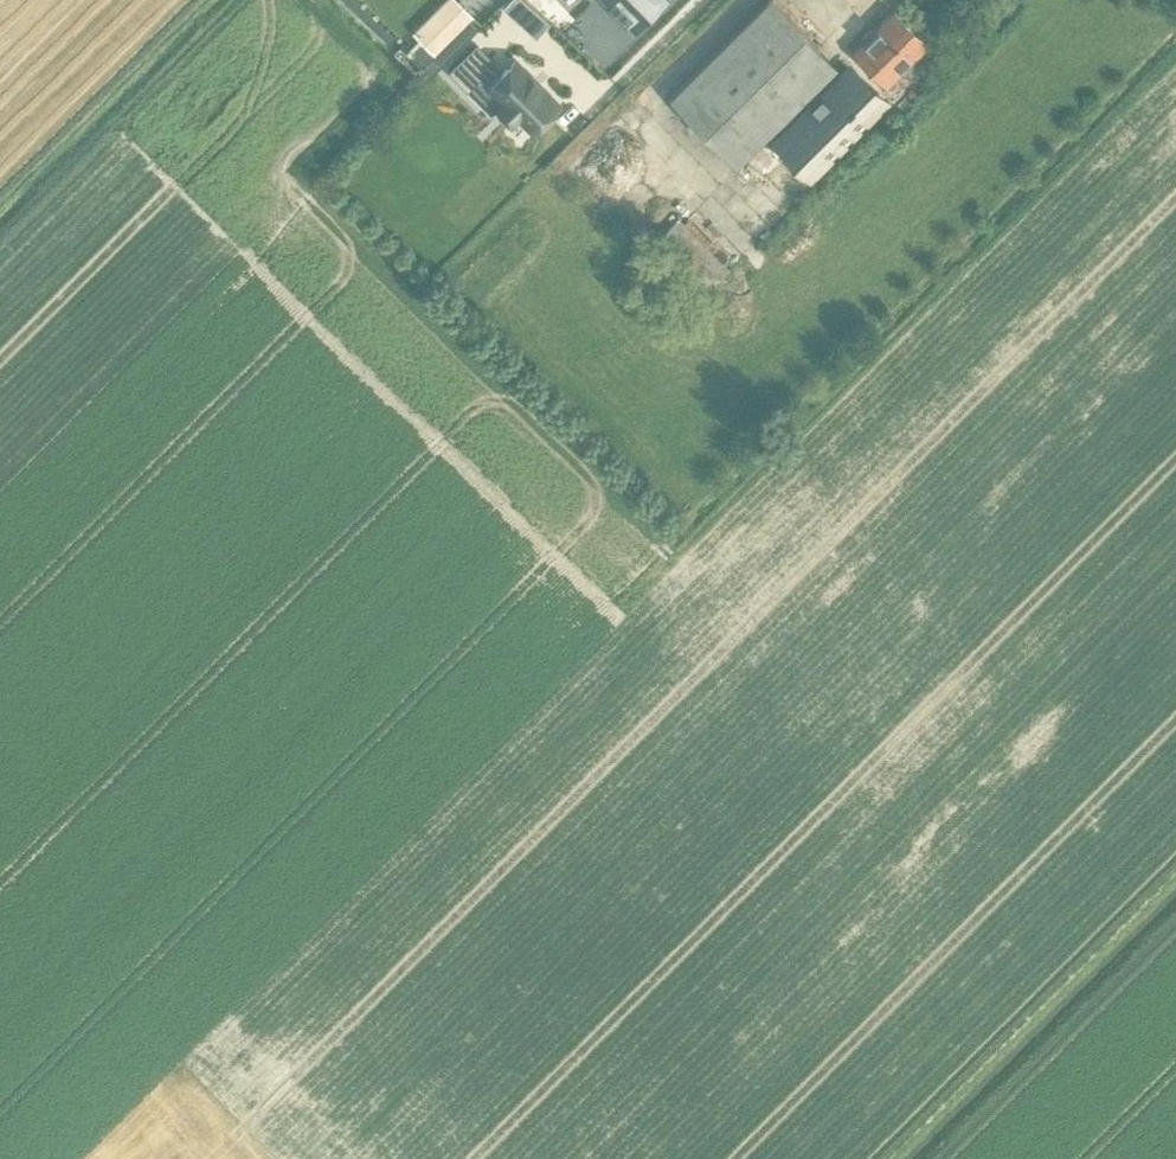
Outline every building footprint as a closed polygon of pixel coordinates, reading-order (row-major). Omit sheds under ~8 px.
[(412,31),(434,53),(421,67),(419,69),(428,77),(429,76),(481,24),(472,15),(458,0),(442,0),(412,31)] [(501,6),(514,18),(528,2),(526,0),(507,0),(501,6)] [(633,32),(666,0),(602,0),(633,32)] [(744,156),(761,138),(779,121),(835,65),(768,0),(763,0),(666,98),(735,165),(744,156)] [(863,37),(850,50),(884,84),(925,43),(891,9),(871,29),(869,27),(861,35),(863,37)] [(476,42),(448,70),(467,90),(480,78),(503,100),(497,106),(498,107),(512,121),(517,115),(532,130),(558,103),(543,87),(541,84),(533,77),(530,74),(515,59),(501,73),(492,65),(496,62),(476,42)] [(835,82),(777,140),(796,159),(811,144),(818,151),(822,147),(828,141),(837,133),(842,127),(851,119),(857,113),(876,94),(850,67),(835,82)] [(703,298),(731,269),(678,218),(650,246),(703,298)]
